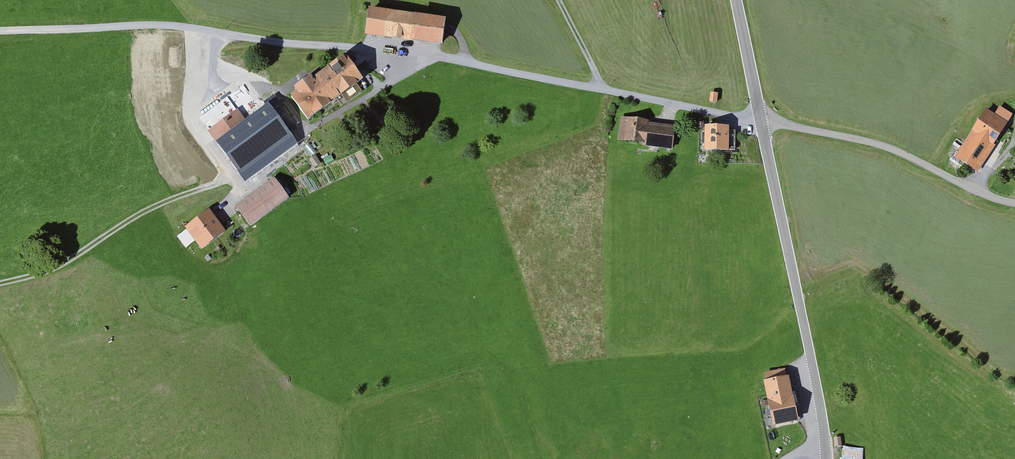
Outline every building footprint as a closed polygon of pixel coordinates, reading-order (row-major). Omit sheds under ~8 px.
[(446,17),(369,6),(365,34),(442,44),(446,17)] [(362,77),(345,54),(314,76),(311,73),(293,85),(296,89),(290,93),(308,117),(341,92),(347,100),(361,90),(355,82),(362,77)] [(718,93),(710,92),(710,101),(717,102),(718,93)] [(298,144),(268,103),(246,119),(238,108),(207,130),(245,181),(298,144)] [(993,143),(1012,114),(1000,106),(995,113),(986,108),(954,156),(979,172),(996,145),(993,143)] [(672,149),(675,125),(649,122),(649,119),(621,115),(618,138),(643,142),(642,145),(672,149)] [(729,129),(729,124),(705,124),(705,148),(729,149),(729,129)] [(289,197),(274,177),(236,205),(250,225),(289,197)] [(225,230),(208,209),(185,226),(201,248),(225,230)] [(781,370),(757,374),(767,425),(791,421),(781,370)]
